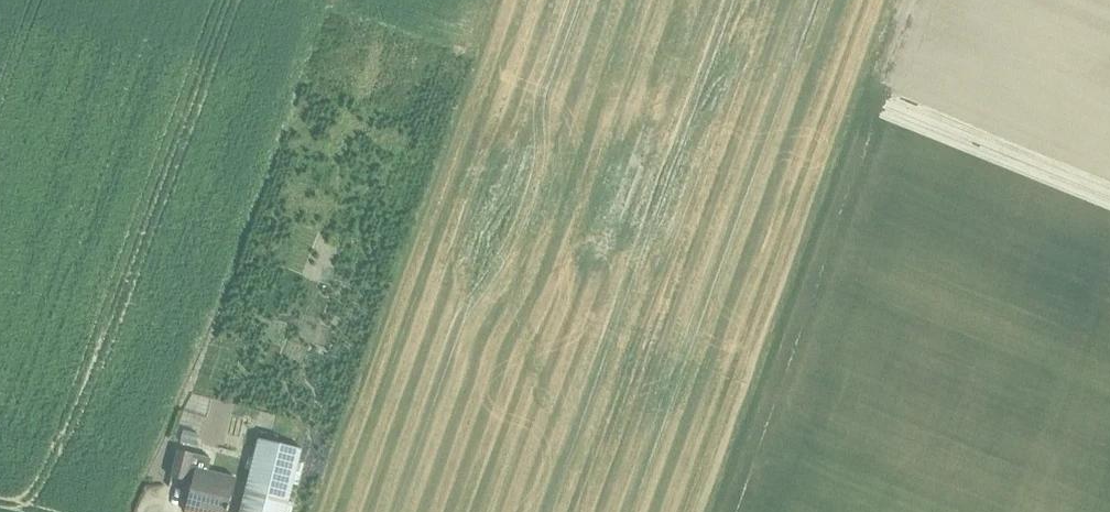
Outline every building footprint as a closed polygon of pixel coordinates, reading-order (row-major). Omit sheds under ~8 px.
[(302,449),(258,438),(240,511),(286,511),(302,449)] [(178,450),(171,477),(185,481),(186,476),(193,478),(185,511),(226,511),(235,478),(208,471),(211,458),(178,450)]
